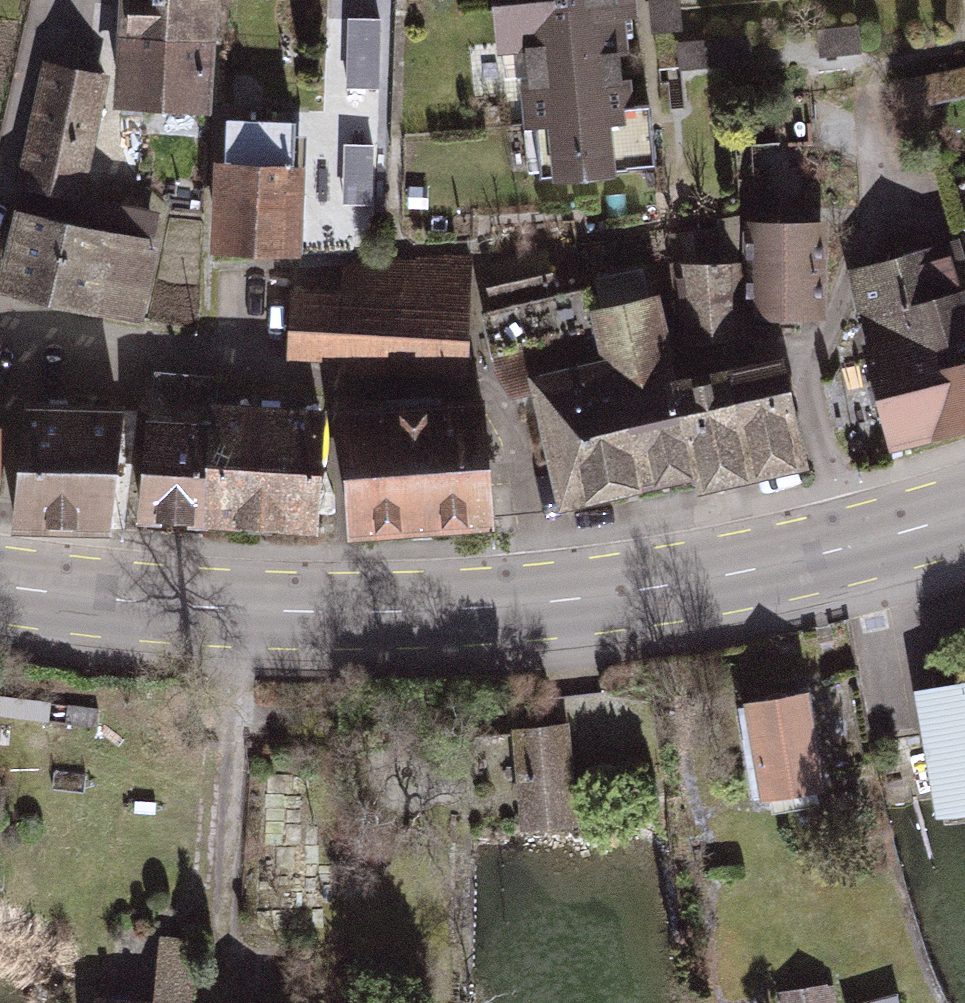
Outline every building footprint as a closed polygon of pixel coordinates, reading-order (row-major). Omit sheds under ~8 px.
[(129,113),(207,118),(213,0),(135,0),(129,113)] [(528,185),(664,171),(646,0),(512,0),(528,185)] [(755,72),(756,43),(683,40),(682,69),(755,72)] [(907,102),(964,98),(964,67),(905,71),(907,102)] [(22,208),(7,294),(141,318),(160,215),(96,204),(119,82),(40,68),(15,207),(22,208)] [(735,100),(735,74),(686,74),(686,99),(735,100)] [(224,263),(308,261),(306,167),(290,168),(290,126),(234,128),(234,172),(222,173),(224,263)] [(359,186),(323,187),(324,232),(360,232),(359,186)] [(833,223),(756,228),(762,325),(839,320),(833,223)] [(849,282),(901,457),(964,438),(964,248),(849,282)] [(742,262),(689,268),(698,350),(751,344),(742,262)] [(347,299),(296,298),(295,367),(351,368),(350,382),(475,384),(477,265),(348,263),(347,299)] [(541,394),(570,515),(709,482),(685,381),(663,293),(596,309),(590,286),(491,310),(513,401),(541,394)] [(741,368),(762,472),(818,460),(797,357),(741,368)] [(685,381),(709,482),(762,472),(741,368),(685,381)] [(221,378),(151,375),(145,530),(214,533),(219,407),(221,378)] [(495,401),(346,413),(357,547),(507,534),(495,401)] [(140,411),(32,405),(25,516),(133,523),(140,411)] [(334,414),(219,407),(214,533),(328,539),(334,414)] [(0,434),(0,521),(3,521),(12,436),(0,434)] [(932,695),(964,813),(964,686),(932,695)] [(793,690),(728,706),(751,798),(817,781),(793,690)] [(566,722),(501,729),(513,831),(578,824),(566,722)] [(107,992),(106,1002),(211,1002),(217,944),(174,940),(168,998),(107,992)] [(786,990),(787,1002),(840,1002),(839,988),(786,990)]
